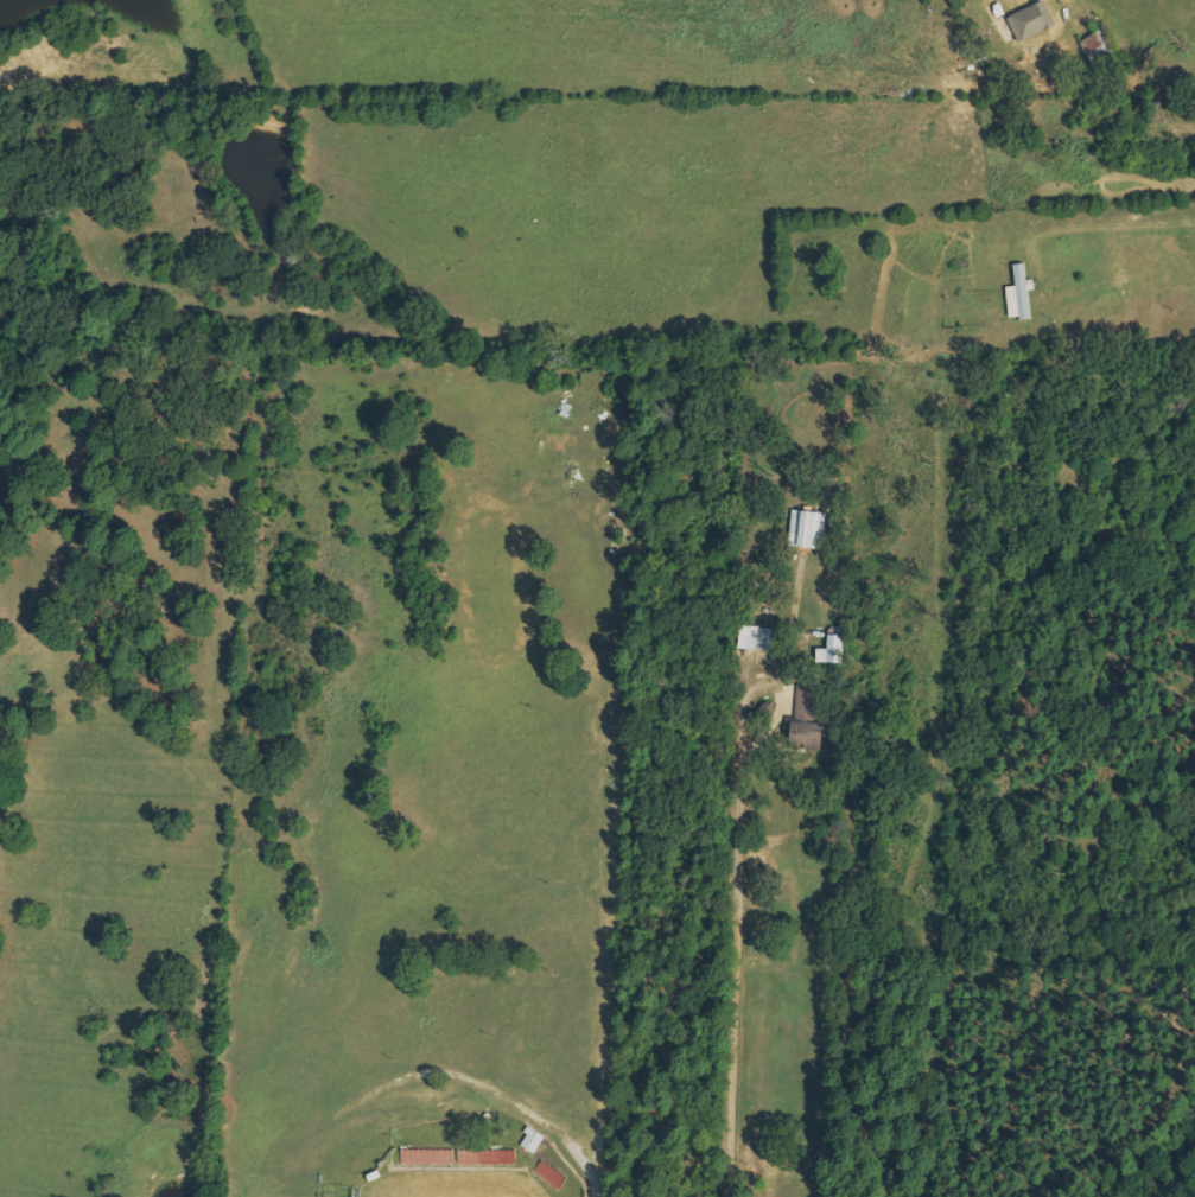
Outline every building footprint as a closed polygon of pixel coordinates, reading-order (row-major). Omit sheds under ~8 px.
[(1047,0),(1046,0),(1008,17),(1020,42),(1058,25),(1047,0)] [(1007,287),(1011,320),(1033,317),(1029,283),(1027,264),(1014,265),(1016,286),(1007,287)] [(826,512),(792,510),(790,546),(824,548),(826,512)] [(782,651),(783,628),(741,626),(740,650),(782,651)] [(845,663),(846,635),(829,635),(829,649),(818,649),(818,662),(845,663)] [(786,716),(785,748),(825,749),(826,723),(817,723),(818,685),(797,685),(796,716),(786,716)] [(521,1144),(536,1154),(547,1137),(532,1127),(521,1144)]
